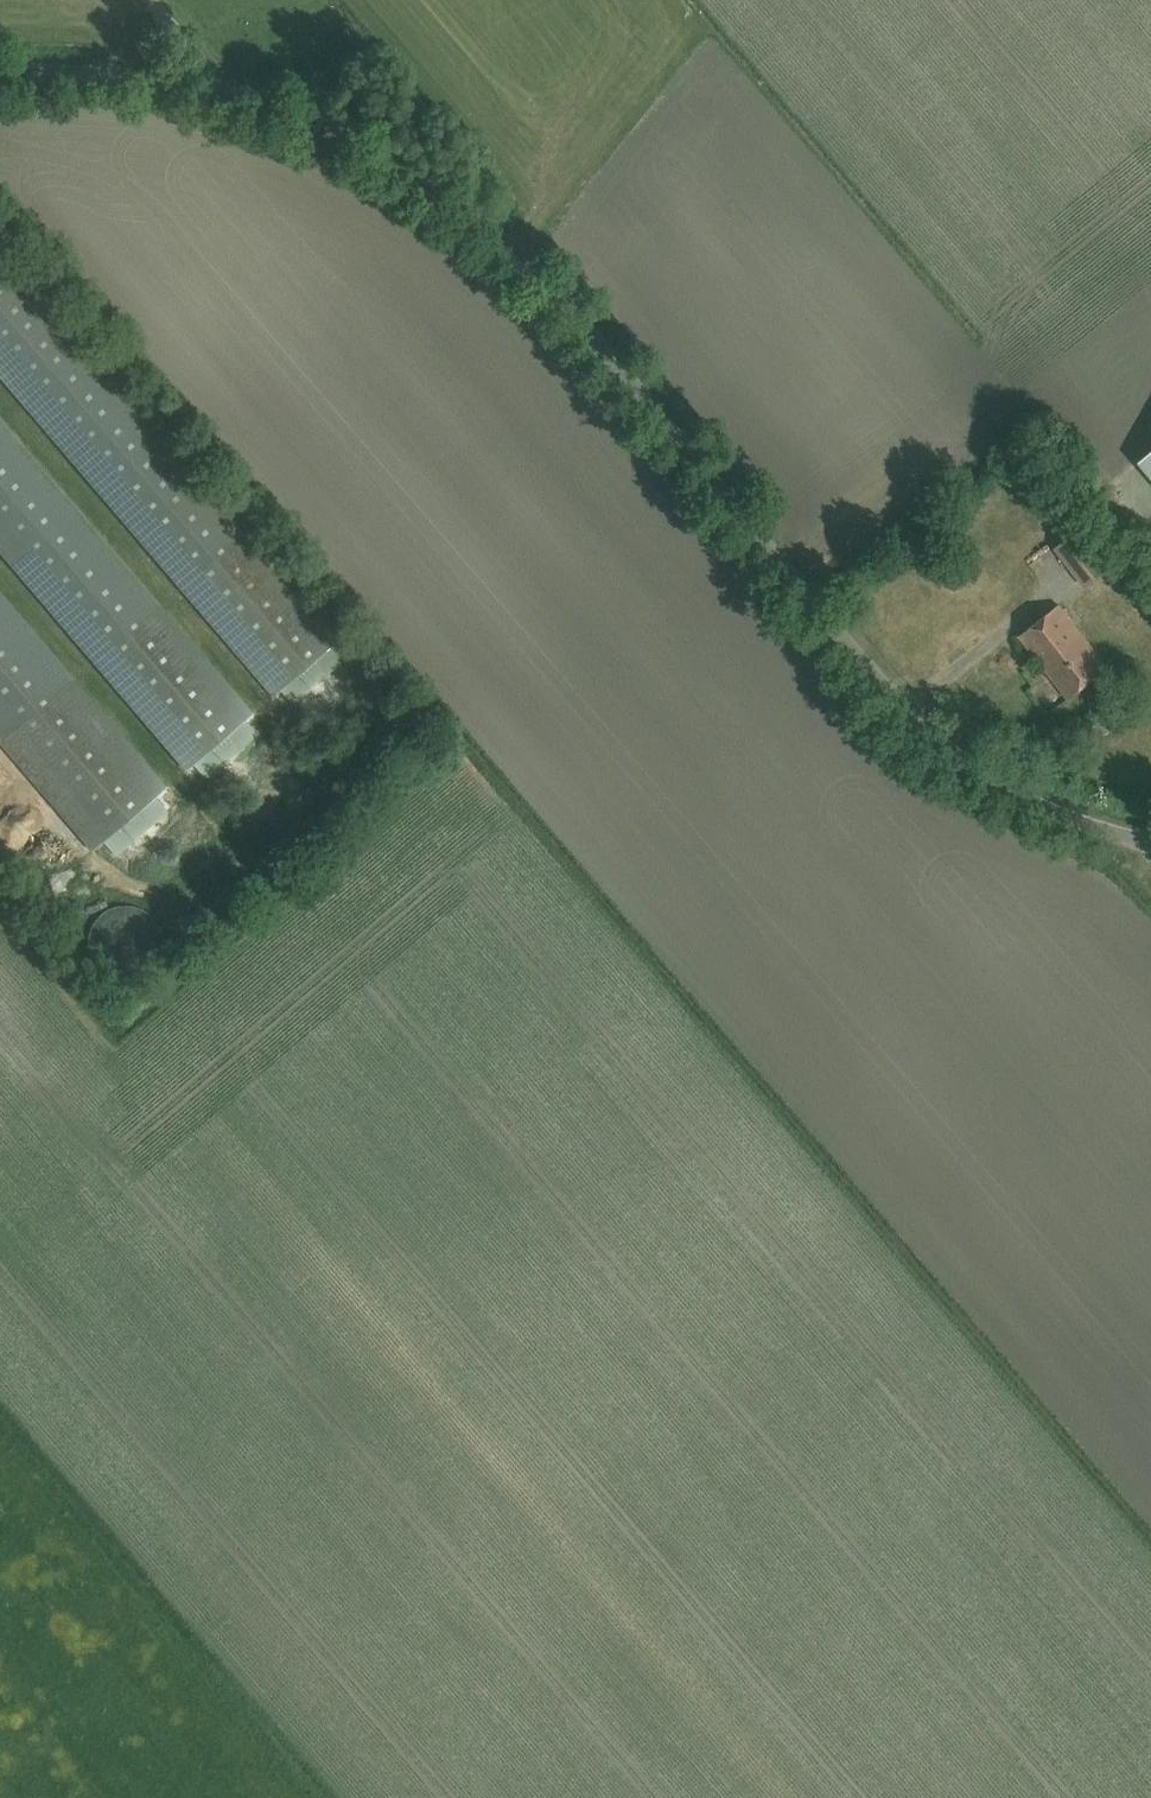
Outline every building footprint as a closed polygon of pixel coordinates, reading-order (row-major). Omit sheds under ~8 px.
[(181,588),(273,696),(338,640),(0,244),(0,376),(181,588)] [(100,661),(191,767),(255,711),(0,416),(0,545),(100,661)] [(1139,459),(1150,474),(1150,449),(1139,459)] [(1106,566),(1077,529),(1054,546),(1084,584),(1106,566)] [(78,680),(0,589),(0,739),(96,850),(169,786),(78,680)] [(1107,666),(1059,603),(1019,634),(1067,696),(1107,666)]
